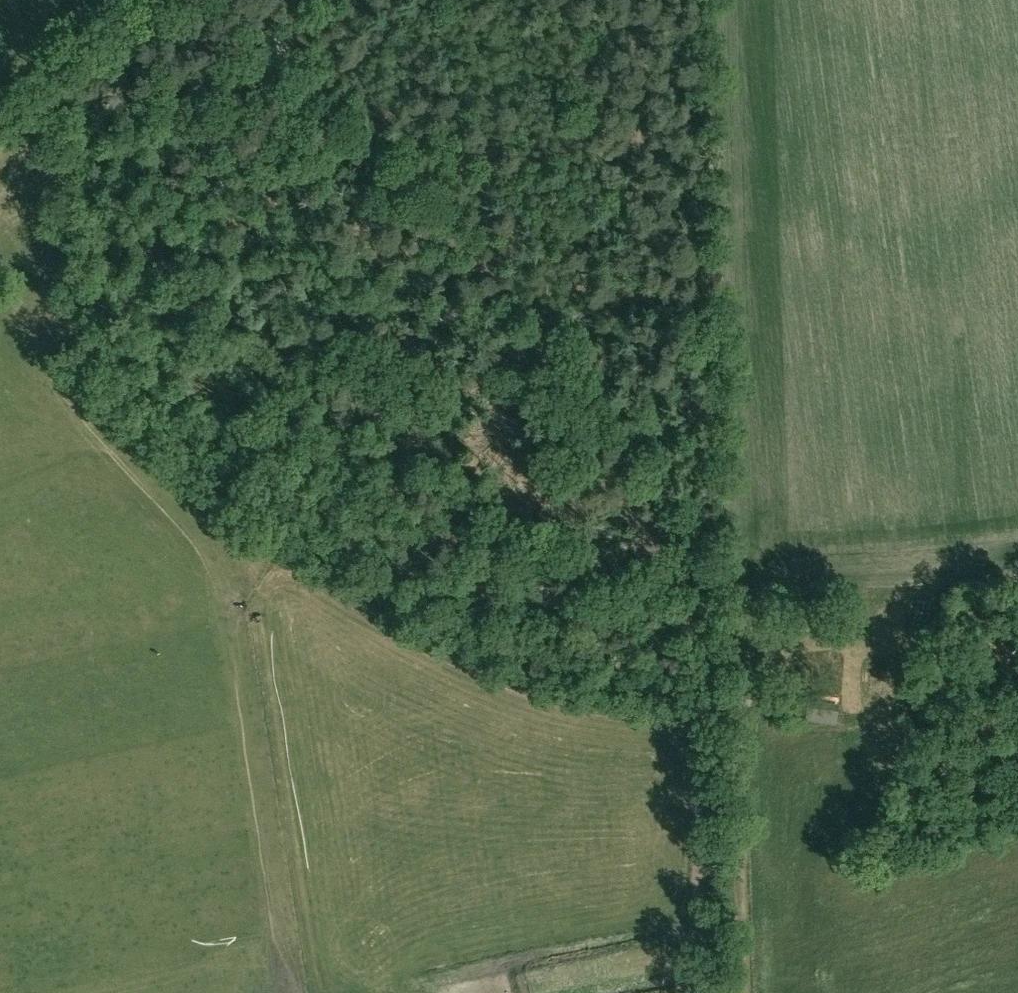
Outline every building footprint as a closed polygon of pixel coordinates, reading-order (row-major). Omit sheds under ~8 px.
[(485,992),(503,992),(502,983),(484,984),(485,992)]
